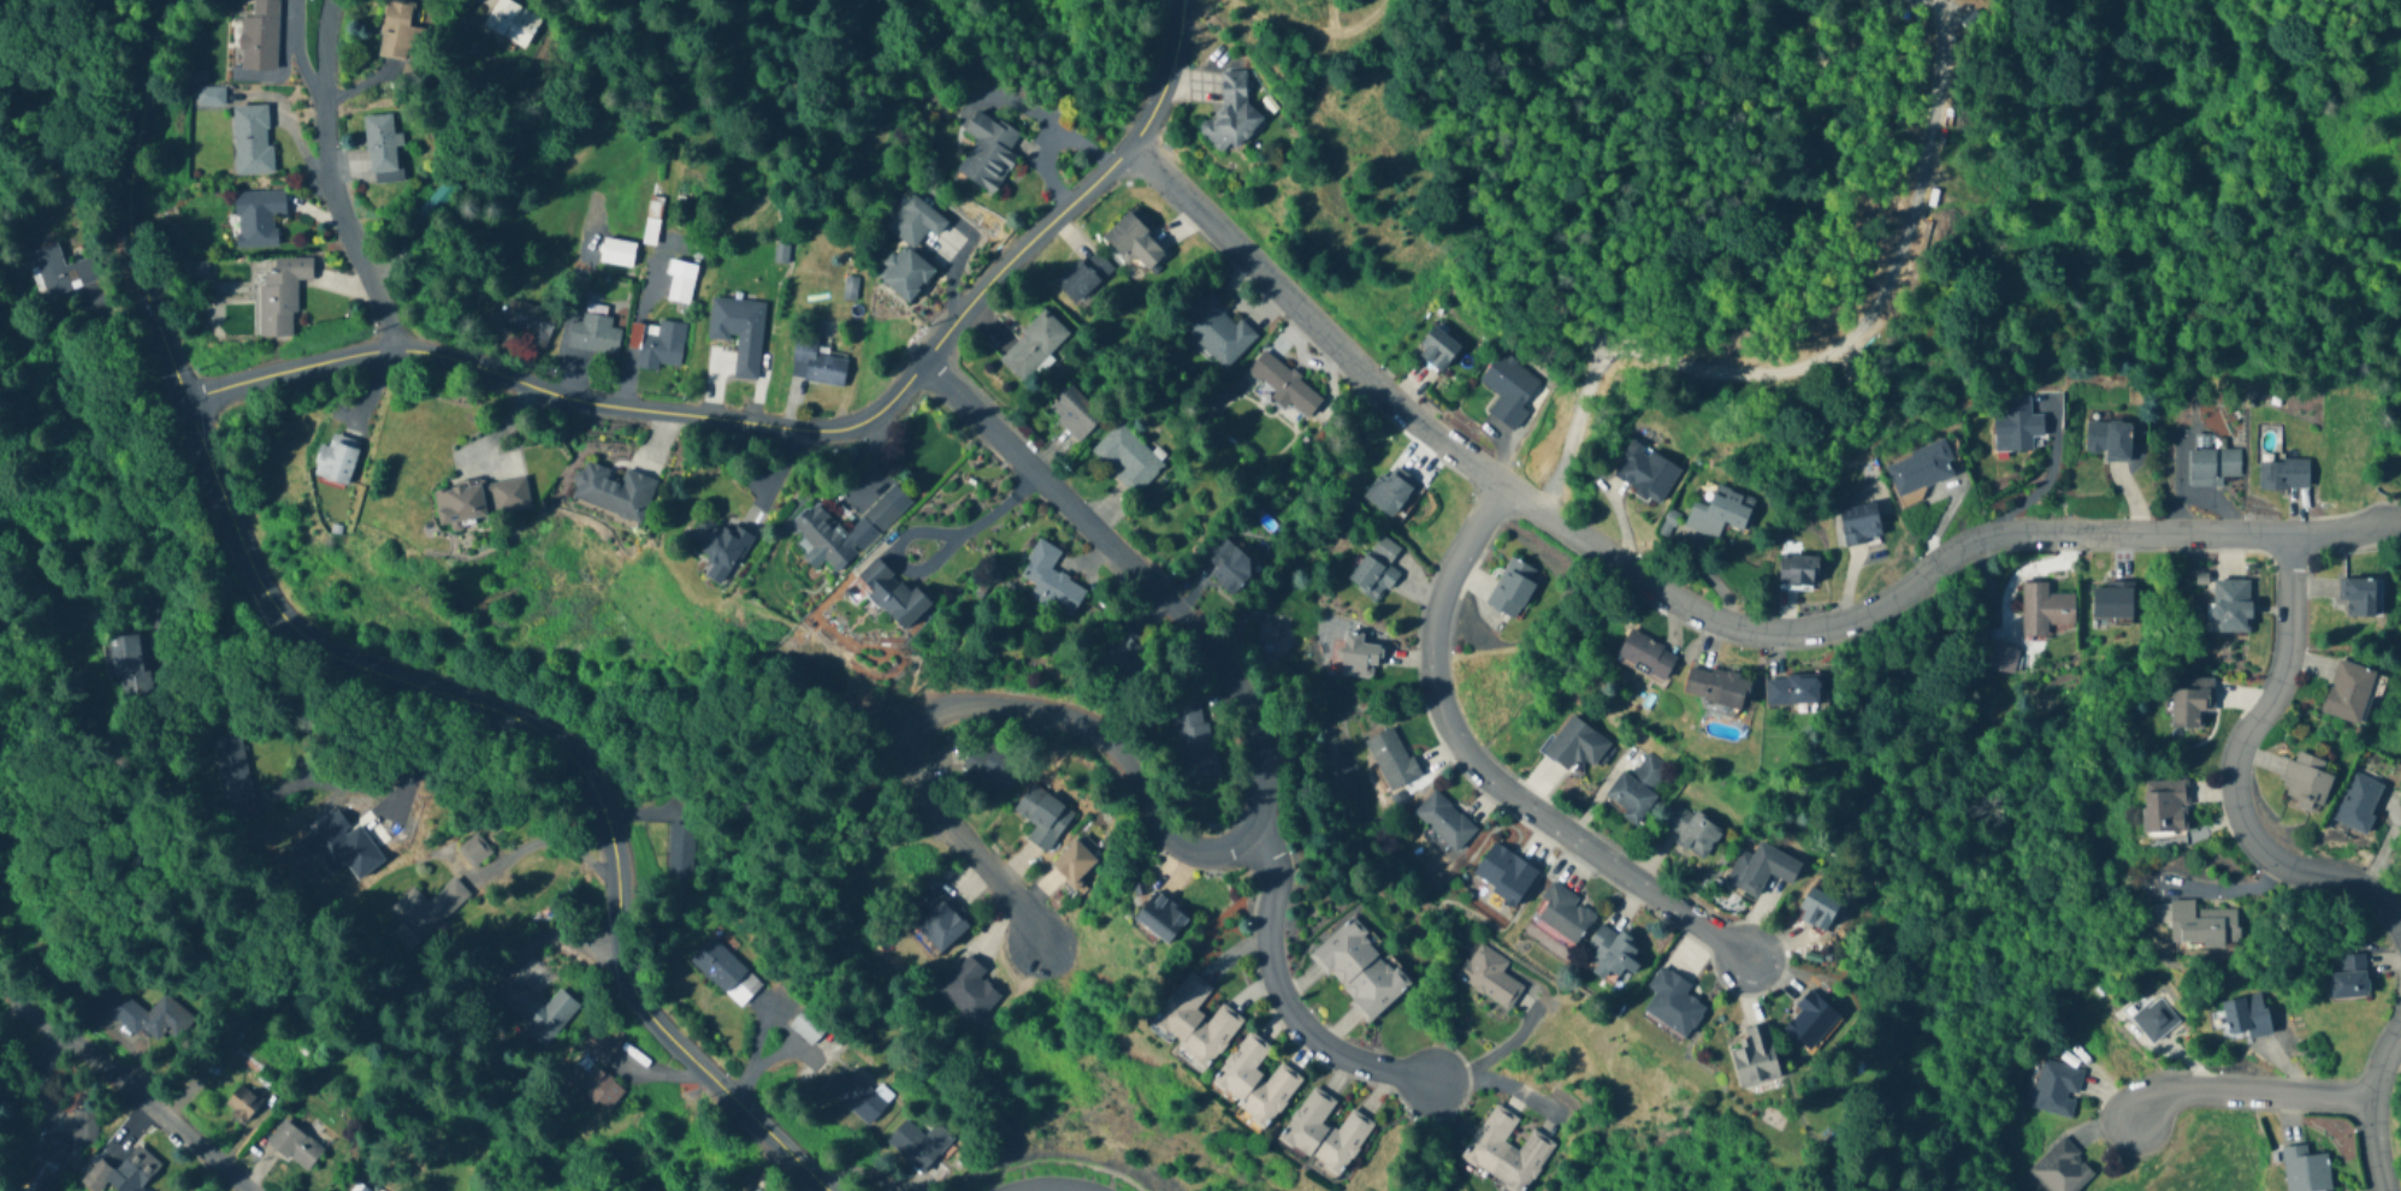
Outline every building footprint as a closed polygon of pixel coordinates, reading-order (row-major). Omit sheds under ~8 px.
[(277,70),(278,0),(253,0),(253,17),(242,17),(241,69),(277,70)] [(399,0),(384,0),(376,56),(406,60),(407,47),(415,48),(417,27),(410,26),(413,2),(399,0)] [(510,0),(496,0),(482,23),(522,49),(541,19),(510,0)] [(1220,122),(1207,123),(1207,149),(1255,148),(1254,108),(1245,108),(1245,72),(1219,72),(1220,122)] [(224,87),(196,87),(196,108),(224,108),(224,87)] [(273,173),(272,145),(268,145),(267,105),(233,106),(235,174),(273,173)] [(994,196),(1018,157),(1010,152),(1020,136),(976,109),(962,131),(976,140),(956,173),(994,196)] [(364,116),(368,173),(397,171),(395,145),(401,144),(400,133),(393,133),(392,114),(364,116)] [(235,247),(276,246),(275,216),(285,216),(284,190),(234,191),(235,247)] [(946,222),(911,194),(885,227),(904,242),(876,276),(910,302),(936,270),(910,250),(927,229),(935,235),(946,222)] [(658,199),(646,199),(646,244),(658,244),(658,199)] [(1135,258),(1147,270),(1166,252),(1128,212),(1101,238),(1128,266),(1135,258)] [(598,261),(630,269),(636,244),(604,236),(598,261)] [(99,281),(92,256),(63,266),(56,244),(26,253),(40,299),(99,281)] [(1113,268),(1093,247),(1056,281),(1076,302),(1113,268)] [(274,258),(275,272),(259,272),(260,336),(295,336),(294,279),(312,278),(312,257),(274,258)] [(697,265),(672,259),(663,299),(688,304),(697,265)] [(1224,369),(1256,338),(1207,289),(1175,320),(1224,369)] [(765,302),(711,297),(707,338),(736,342),(735,354),(759,357),(765,302)] [(511,301),(507,329),(527,332),(525,347),(547,351),(554,308),(511,301)] [(609,327),(612,312),(584,308),(582,323),(571,322),(567,347),(616,356),(620,329),(609,327)] [(1069,333),(1044,310),(998,358),(1022,381),(1069,333)] [(684,325),(631,319),(627,351),(638,352),(637,365),(680,370),(684,325)] [(1437,372),(1460,353),(1439,326),(1416,345),(1437,372)] [(818,341),(795,337),(789,378),(842,386),(847,360),(815,355),(818,341)] [(1324,399),(1265,350),(1245,373),(1304,422),(1324,399)] [(1539,383),(1501,353),(1479,381),(1500,398),(1488,412),(1513,431),(1526,414),(1520,408),(1539,383)] [(1046,409),(1079,442),(1103,417),(1070,384),(1046,409)] [(1994,417),(1994,453),(2033,452),(2032,437),(2044,437),(2043,415),(2031,415),(2030,397),(2005,397),(2005,417),(1994,417)] [(1136,494),(1163,465),(1119,422),(1091,450),(1136,494)] [(2131,423),(2087,422),(2086,459),(2131,460),(2131,423)] [(313,475),(348,484),(359,442),(324,433),(313,475)] [(1885,463),(1896,497),(1957,477),(1946,442),(1885,463)] [(1663,503),(1679,465),(1629,443),(1612,481),(1663,503)] [(2188,450),(2188,488),(2222,488),(2222,478),(2239,478),(2239,450),(2188,450)] [(2308,460),(2259,460),(2259,490),(2308,490),(2308,460)] [(656,480),(624,469),(621,475),(583,461),(570,498),(641,523),(656,480)] [(1397,523),(1423,488),(1391,464),(1365,499),(1397,523)] [(439,523),(530,509),(525,476),(434,490),(439,523)] [(815,502),(791,526),(840,573),(911,500),(893,483),(846,532),(815,502)] [(1745,532),(1756,500),(1716,487),(1708,508),(1693,503),(1684,529),(1718,540),(1723,525),(1745,532)] [(1839,511),(1846,547),(1884,540),(1876,504),(1839,511)] [(690,547),(733,571),(752,540),(708,515),(690,547)] [(1215,570),(1210,576),(1234,597),(1259,568),(1221,536),(1202,558),(1215,570)] [(1399,550),(1379,536),(1347,582),(1378,604),(1398,575),(1388,567),(1399,550)] [(1086,589),(1050,572),(1060,551),(1038,540),(1019,578),(1037,586),(1032,597),(1073,617),(1086,589)] [(903,630),(931,603),(915,586),(909,591),(877,557),(854,579),(903,630)] [(1819,557),(1781,557),(1781,587),(1819,587),(1819,557)] [(1516,621),(1541,574),(1510,558),(1485,605),(1516,621)] [(2347,604),(2347,617),(2376,617),(2376,580),(2339,580),(2339,604),(2347,604)] [(2214,582),(2214,633),(2251,633),(2251,582),(2214,582)] [(2048,584),(2022,584),(2022,638),(2048,638),(2048,626),(2075,626),(2075,595),(2048,595),(2048,584)] [(2094,620),(2133,620),(2133,584),(2094,584),(2094,620)] [(1101,653),(1129,677),(1152,651),(1125,626),(1101,653)] [(1678,653),(1629,632),(1618,660),(1666,681),(1678,653)] [(106,638),(115,698),(148,693),(139,633),(106,638)] [(1363,634),(1345,633),(1341,676),(1379,678),(1381,646),(1362,644),(1363,634)] [(2363,725),(2377,671),(2337,661),(2323,714),(2363,725)] [(1745,711),(1752,679),(1691,665),(1683,698),(1745,711)] [(1766,679),(1767,711),(1826,710),(1826,678),(1766,679)] [(2173,729),(2201,730),(2201,711),(2213,711),(2214,680),(2191,679),(2191,689),(2173,688),(2173,729)] [(1184,780),(1217,774),(1204,698),(1172,703),(1184,780)] [(1541,754),(1569,773),(1579,759),(1593,769),(1610,744),(1568,714),(1541,754)] [(1365,741),(1391,792),(1420,778),(1394,726),(1365,741)] [(211,736),(221,808),(250,803),(240,732),(211,736)] [(1006,791),(1021,760),(991,747),(977,778),(1006,791)] [(2333,775),(2324,773),(2327,762),(2291,753),(2279,799),(2324,811),(2333,775)] [(1622,772),(1602,803),(1638,826),(1658,796),(1653,793),(1669,769),(1646,754),(1631,778),(1622,772)] [(2368,835),(2383,784),(2351,774),(2335,825),(2368,835)] [(2145,782),(2146,834),(2189,834),(2188,781),(2145,782)] [(1036,827),(1026,840),(1046,853),(1074,813),(1032,783),(1013,811),(1036,827)] [(1476,832),(1435,791),(1413,813),(1454,854),(1476,832)] [(1674,804),(1663,827),(1679,836),(1674,846),(1704,862),(1721,829),(1674,804)] [(692,877),(692,824),(668,824),(668,877),(692,877)] [(492,852),(476,833),(456,849),(472,869),(492,852)] [(1073,888),(1098,863),(1075,839),(1050,865),(1073,888)] [(1803,864),(1759,843),(1752,856),(1742,851),(1725,886),(1756,901),(1769,874),(1792,885),(1803,864)] [(1539,873),(1493,844),(1472,879),(1517,908),(1539,873)] [(388,909),(417,942),(470,896),(454,878),(426,903),(412,887),(388,909)] [(1597,912),(1552,884),(1531,918),(1576,946),(1597,912)] [(1825,935),(1843,907),(1814,887),(1795,914),(1825,935)] [(1135,917),(1167,945),(1190,919),(1157,891),(1135,917)] [(970,924),(935,892),(908,921),(942,953),(970,924)] [(2239,909),(2195,910),(2195,903),(2154,904),(2155,924),(2171,924),(2172,946),(2239,945),(2239,909)] [(1367,1023),(1411,987),(1353,918),(1309,955),(1367,1023)] [(1628,985),(1639,965),(1634,962),(1642,947),(1601,925),(1584,957),(1599,965),(1597,969),(1628,985)] [(740,1009),(763,984),(711,937),(688,961),(740,1009)] [(1501,973),(1508,962),(1478,944),(1456,978),(1508,1011),(1523,988),(1501,973)] [(2330,973),(2332,1000),(2368,998),(2367,955),(2337,956),(2338,972),(2330,973)] [(985,971),(967,956),(938,992),(976,1024),(1000,994),(979,977),(985,971)] [(1644,1011),(1685,1039),(1706,1008),(1685,993),(1690,986),(1661,967),(1647,987),(1657,994),(1644,1011)] [(1244,1019),(1221,1003),(1209,1021),(1196,1012),(1213,987),(1189,971),(1154,1023),(1181,1042),(1177,1049),(1208,1071),(1244,1019)] [(545,1044),(579,1006),(559,989),(544,1007),(511,979),(494,999),(545,1044)] [(155,1046),(162,1036),(174,1045),(194,1019),(161,994),(147,1013),(108,984),(95,1002),(155,1046)] [(1782,1027),(1812,1053),(1832,1029),(1834,1030),(1844,1019),(1813,992),(1782,1027)] [(2271,1030),(2261,992),(2222,1002),(2232,1040),(2271,1030)] [(2154,1045),(2180,1021),(2158,996),(2131,1020),(2154,1045)] [(1781,1079),(1769,1023),(1741,1029),(1745,1048),(1734,1050),(1742,1088),(1781,1079)] [(625,1090),(599,1069),(625,1038),(610,1026),(567,1079),(607,1112),(625,1090)] [(1268,1127),(1304,1078),(1281,1062),(1268,1080),(1255,1070),(1272,1047),(1249,1031),(1210,1085),(1268,1127)] [(228,1054),(257,1073),(265,1061),(237,1042),(228,1054)] [(2084,1069),(2044,1059),(2031,1108),(2071,1119),(2084,1069)] [(868,1126),(893,1098),(879,1086),(874,1092),(848,1069),(829,1091),(868,1126)] [(262,1102),(240,1085),(224,1106),(245,1123),(262,1102)] [(1337,1132),(1323,1124),(1338,1101),(1313,1086),(1280,1140),(1342,1177),(1374,1123),(1351,1109),(1337,1132)] [(1555,1144),(1532,1129),(1517,1151),(1504,1143),(1519,1119),(1495,1103),(1460,1157),(1513,1190),(1525,1190),(1555,1144)] [(72,1143),(96,1143),(96,1111),(72,1111),(72,1143)] [(323,1150),(284,1119),(265,1143),(305,1174),(323,1150)] [(922,1174),(953,1138),(935,1122),(924,1136),(905,1121),(886,1143),(922,1174)] [(49,1135),(22,1181),(39,1190),(44,1190),(69,1147),(49,1135)] [(2097,1173),(2063,1138),(2029,1171),(2048,1190),(2079,1190),(2097,1173)] [(79,1183),(88,1190),(100,1190),(107,1184),(115,1190),(143,1190),(141,1190),(161,1166),(137,1145),(114,1173),(99,1160),(79,1183)] [(2288,1190),(2332,1190),(2328,1154),(2308,1156),(2307,1145),(2282,1148),(2288,1190)]
